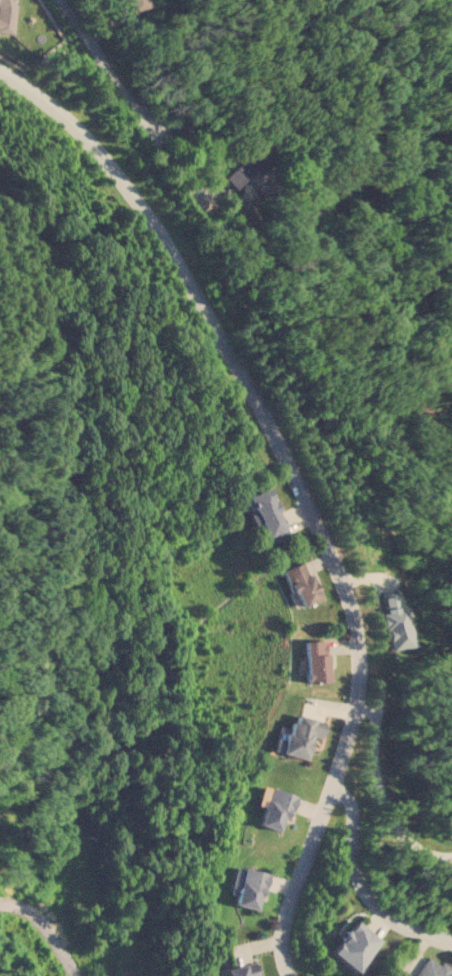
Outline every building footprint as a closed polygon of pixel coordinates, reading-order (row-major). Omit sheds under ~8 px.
[(14,4),(11,0),(0,0),(0,31),(10,33),(14,4)] [(114,8),(124,5),(123,1),(127,0),(112,0),(114,8)] [(144,0),(131,0),(133,9),(146,5),(144,0)] [(235,189),(256,167),(243,155),(223,178),(235,189)] [(288,534),(267,486),(246,495),(267,543),(288,534)] [(283,567),(296,607),(320,599),(311,572),(305,574),(301,562),(283,567)] [(387,649),(409,645),(401,590),(382,593),(384,614),(382,614),(387,649)] [(304,640),(304,681),(327,681),(326,639),(304,640)] [(306,758),(311,736),(321,738),(325,720),(296,713),(295,721),(289,720),(284,739),(275,737),(272,750),(306,758)] [(297,796),(270,786),(257,823),(278,831),(286,808),(292,810),(297,796)] [(232,903),(257,910),(267,873),(241,866),(232,903)] [(380,939),(354,919),(328,952),(354,972),(380,939)] [(440,961),(439,964),(427,956),(413,975),(451,975),(451,969),(440,961)] [(255,961),(223,968),(225,975),(258,975),(255,961)]
